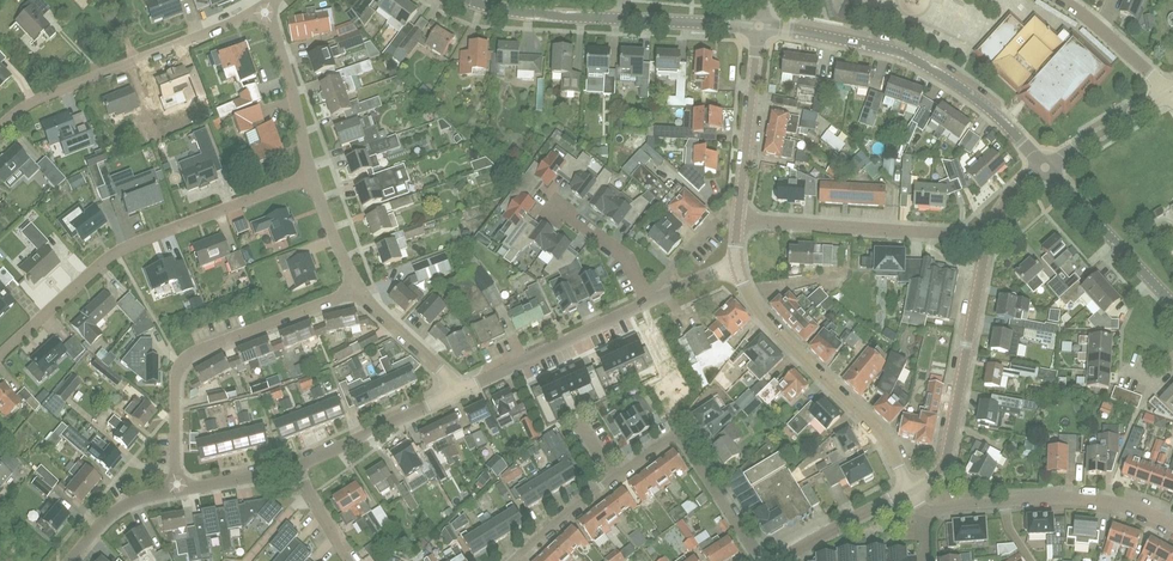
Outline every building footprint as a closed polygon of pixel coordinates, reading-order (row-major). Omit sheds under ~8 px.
[(43,31),(50,39),(56,33),(38,15),(45,9),(36,0),(29,0),(21,8),(25,13),(16,22),(34,40),(43,31)] [(146,4),(153,22),(169,16),(170,18),(182,13),(177,2),(183,0),(157,0),(146,4)] [(233,1),(233,0),(192,0),(196,9),(208,4),(210,9),(211,9),(211,8),(217,6),(218,8),(222,6),(233,1)] [(347,3),(352,10),(359,19),(360,21),(368,10),(362,6),(366,0),(349,0),(347,3)] [(378,8),(392,19),(404,2),(401,0),(385,0),(378,8)] [(831,0),(824,0),(830,19),(836,18),(831,0)] [(1037,0),(1036,1),(1035,4),(1075,29),(1079,24),(1064,14),(1052,7),(1044,3),(1037,0)] [(1120,13),(1136,20),(1144,0),(1143,0),(1126,0),(1120,13)] [(404,2),(392,19),(404,28),(405,29),(409,23),(417,12),(404,2)] [(368,10),(360,21),(365,28),(376,13),(369,8),(368,10)] [(355,24),(360,21),(352,10),(347,14),(353,20),(355,24)] [(333,26),(331,11),(315,14),(316,17),(307,19),(307,17),(289,20),(292,41),(311,38),(311,36),(329,33),(328,27),(333,26)] [(1154,17),(1147,19),(1149,32),(1156,30),(1154,17)] [(1058,39),(1035,19),(1023,32),(1009,19),(977,54),(1019,93),(1022,89),(1025,91),(1018,99),(1021,101),(1024,103),(1026,106),(1050,128),(1063,114),(1066,117),(1092,90),(1095,93),(1114,72),(1110,68),(1072,33),(1069,37),(1064,32),(1058,39)] [(355,24),(353,20),(335,26),(339,37),(359,29),(355,24)] [(409,35),(398,49),(408,56),(409,57),(418,45),(423,48),(425,50),(427,47),(430,49),(443,57),(445,53),(454,38),(447,33),(445,36),(439,32),(441,29),(432,24),(428,30),(435,34),(429,43),(423,39),(424,37),(421,35),(414,29),(413,29),(409,35)] [(1118,59),(1084,28),(1080,33),(1114,64),(1118,59)] [(399,34),(390,46),(397,51),(398,49),(409,35),(402,30),(399,34)] [(327,50),(310,56),(317,74),(323,72),(334,69),(331,60),(345,55),(343,50),(363,44),(362,41),(358,32),(335,40),(338,47),(327,51),(327,50)] [(365,44),(371,60),(386,54),(384,53),(374,41),(372,40),(364,42),(365,44)] [(486,70),(486,60),(491,60),(492,52),(486,52),(487,45),(470,44),(469,54),(461,54),(461,62),(460,76),(473,76),(473,69),(486,70)] [(250,55),(248,56),(246,51),(244,51),(243,48),(242,46),(221,53),(220,51),(211,54),(215,67),(220,65),(222,71),(234,68),(239,83),(255,77),(252,68),(254,67),(250,55)] [(499,56),(498,65),(499,65),(518,66),(517,68),(517,75),(522,75),(522,81),(534,82),(534,74),(542,74),(542,58),(519,57),(519,47),(499,46),(499,56)] [(581,93),(582,76),(571,75),(572,50),(554,49),(552,75),(566,75),(565,93),(581,93)] [(604,82),(603,96),(615,96),(616,79),(608,78),(609,52),(588,50),(587,81),(604,82)] [(649,82),(642,82),(643,62),(643,54),(622,52),(621,72),(632,73),(632,78),(637,78),(637,88),(641,89),(641,99),(648,99),(649,82)] [(676,81),(678,81),(679,62),(679,55),(658,54),(657,74),(669,75),(669,81),(676,81)] [(694,84),(702,84),(702,92),(717,93),(719,66),(712,66),(712,57),(697,56),(696,77),(694,76),(694,84)] [(798,86),(799,78),(801,59),(785,57),(782,76),(792,77),(792,85),(798,86)] [(801,59),(799,78),(816,80),(818,61),(801,59)] [(642,82),(649,82),(650,63),(643,62),(642,82)] [(667,106),(684,107),(685,98),(686,63),(679,62),(678,81),(676,81),(675,97),(668,96),(667,106)] [(321,94),(320,96),(322,101),(324,102),(326,101),(326,102),(345,95),(356,92),(355,91),(351,79),(358,76),(363,74),(360,65),(342,71),(330,75),(333,82),(328,84),(321,86),(323,93),(321,94)] [(10,77),(0,66),(0,87),(10,77)] [(851,88),(854,69),(837,66),(834,86),(851,88)] [(169,76),(156,81),(163,98),(163,99),(173,95),(178,106),(188,103),(203,97),(197,81),(193,71),(193,70),(192,71),(184,74),(182,69),(175,72),(174,72),(176,75),(170,77),(169,76)] [(854,69),(851,88),(868,91),(870,71),(854,69)] [(538,80),(537,111),(544,112),(545,81),(538,80)] [(823,99),(825,81),(818,80),(816,98),(823,99)] [(825,81),(823,99),(830,100),(832,82),(825,81)] [(890,113),(897,116),(907,86),(892,81),(883,106),(892,109),(890,113)] [(904,118),(908,107),(917,110),(923,92),(907,86),(897,116),(904,118)] [(137,108),(136,105),(130,89),(103,100),(109,115),(121,110),(123,113),(137,108)] [(872,111),(877,94),(870,91),(865,109),(872,111)] [(235,110),(251,103),(247,92),(239,96),(241,100),(233,103),(235,110)] [(877,94),(872,111),(878,113),(884,96),(877,94)] [(345,95),(326,102),(331,117),(344,113),(347,121),(377,110),(373,100),(360,105),(358,101),(348,105),(345,95)] [(685,98),(684,107),(686,107),(694,108),(694,98),(685,98)] [(141,106),(145,118),(154,115),(148,100),(136,105),(137,108),(141,106)] [(780,100),(778,106),(797,110),(798,103),(780,100)] [(694,134),(709,135),(709,130),(717,131),(722,131),(723,114),(701,113),(701,108),(694,108),(686,107),(686,110),(686,111),(687,112),(688,113),(695,113),(694,130),(694,134)] [(938,142),(956,116),(942,107),(932,123),(940,128),(933,138),(938,142)] [(245,133),(256,164),(282,155),(281,152),(280,149),(271,123),(264,126),(258,108),(233,117),(238,131),(244,134),(245,133)] [(917,128),(926,113),(920,110),(911,125),(910,125),(902,143),(909,146),(917,128)] [(770,112),(768,123),(797,128),(799,118),(770,112)] [(926,113),(917,128),(923,132),(932,117),(926,113)] [(50,146),(59,142),(63,152),(92,141),(86,126),(74,131),(69,119),(67,114),(56,118),(52,120),(41,124),(50,146)] [(74,131),(86,126),(81,114),(69,119),(74,131)] [(956,116),(938,142),(939,142),(946,132),(960,141),(970,126),(956,116)] [(454,127),(445,119),(438,122),(441,131),(454,127)] [(366,147),(369,146),(387,139),(384,132),(377,134),(375,127),(361,132),(358,122),(336,129),(336,130),(335,131),(337,139),(339,139),(342,147),(350,144),(363,140),(366,147)] [(785,134),(796,136),(797,128),(768,123),(766,133),(785,137),(785,134)] [(799,135),(807,137),(808,131),(816,133),(817,126),(801,123),(799,135)] [(655,139),(690,141),(699,141),(716,142),(717,131),(709,130),(709,135),(694,134),(694,130),(656,128),(655,137),(655,139)] [(193,134),(201,155),(178,164),(188,191),(216,181),(213,174),(222,171),(206,129),(193,134)] [(828,130),(821,138),(839,153),(846,144),(828,130)] [(964,152),(975,136),(969,132),(958,148),(964,152)] [(784,141),(785,137),(766,133),(764,144),(793,150),(794,143),(784,141)] [(463,139),(458,134),(455,137),(454,141),(457,144),(463,139)] [(546,143),(561,158),(570,150),(556,134),(546,143)] [(373,151),(375,156),(401,147),(397,136),(387,139),(369,146),(366,147),(353,151),(355,158),(371,152),(373,151)] [(975,136),(964,152),(970,156),(981,141),(975,136)] [(350,144),(353,151),(366,147),(363,140),(350,144)] [(698,150),(699,141),(690,141),(685,149),(696,150),(694,168),(686,167),(679,174),(699,193),(705,186),(706,174),(716,175),(717,156),(707,155),(707,151),(698,150)] [(791,160),(793,150),(764,144),(762,155),(791,160)] [(643,169),(651,161),(659,168),(665,162),(655,152),(647,145),(633,160),(632,159),(622,170),(632,180),(647,193),(655,200),(669,212),(670,211),(691,231),(706,214),(671,182),(665,189),(643,169)] [(37,166),(27,155),(24,157),(15,147),(4,156),(1,160),(0,161),(0,179),(4,183),(18,170),(28,181),(38,171),(40,170),(37,166)] [(355,158),(347,161),(349,167),(347,169),(349,176),(352,176),(352,177),(379,168),(375,157),(375,156),(373,151),(371,152),(355,158)] [(798,151),(796,162),(807,164),(808,158),(805,157),(806,152),(798,151)] [(859,170),(870,162),(862,151),(850,159),(859,170)] [(84,159),(88,169),(96,165),(105,162),(107,161),(103,152),(84,159)] [(533,166),(522,181),(534,191),(541,182),(548,187),(559,172),(566,177),(577,162),(568,155),(563,162),(552,154),(541,168),(535,163),(533,166)] [(583,201),(588,194),(596,184),(585,176),(591,160),(583,154),(577,162),(566,177),(574,183),(570,187),(574,190),(572,192),(583,201)] [(992,154),(985,160),(980,154),(974,159),(979,165),(980,165),(993,179),(1005,168),(992,154)] [(470,162),(475,174),(496,165),(486,156),(470,162)] [(929,210),(931,188),(910,186),(912,158),(903,156),(900,197),(915,198),(915,208),(929,210)] [(38,171),(45,178),(55,168),(45,158),(37,166),(40,170),(38,171)] [(885,159),(883,174),(893,175),(895,160),(885,159)] [(958,181),(951,163),(942,161),(950,184),(958,181)] [(958,181),(958,180),(958,181),(965,178),(958,161),(951,163),(958,181)] [(874,181),(881,175),(870,162),(863,168),(874,181)] [(96,165),(88,169),(96,189),(104,186),(97,169),(96,165)] [(980,190),(993,179),(980,165),(979,165),(967,176),(980,190)] [(104,166),(97,169),(104,186),(111,183),(104,166)] [(55,168),(45,178),(55,189),(66,180),(55,168)] [(115,187),(154,172),(152,169),(133,176),(130,168),(110,176),(115,187)] [(398,186),(398,184),(407,181),(403,170),(394,173),(392,170),(380,174),(383,184),(377,186),(376,183),(357,189),(363,208),(382,202),(382,203),(398,197),(395,188),(398,187),(398,186)] [(803,202),(803,198),(804,187),(816,187),(816,182),(804,176),(790,170),(790,182),(788,182),(787,184),(778,183),(778,190),(776,190),(774,192),(774,198),(776,199),(777,200),(777,201),(803,202)] [(596,184),(588,194),(595,199),(590,206),(601,214),(603,212),(606,214),(617,200),(606,191),(612,176),(605,171),(596,184)] [(144,206),(145,209),(162,202),(156,186),(159,185),(154,172),(115,187),(117,194),(118,195),(120,200),(122,199),(128,215),(139,211),(138,209),(144,206)] [(81,174),(66,181),(71,192),(86,185),(81,174)] [(528,200),(534,191),(522,181),(518,185),(500,209),(507,214),(503,218),(509,222),(506,227),(510,230),(505,237),(508,239),(502,246),(503,246),(497,255),(503,259),(510,251),(510,252),(513,248),(530,225),(523,220),(534,205),(528,200)] [(821,184),(820,203),(884,207),(885,188),(821,184)] [(931,188),(929,210),(946,211),(947,189),(931,188)] [(655,200),(647,193),(628,208),(617,200),(606,214),(609,216),(607,219),(618,227),(623,220),(631,226),(648,204),(650,205),(655,200)] [(412,196),(390,204),(392,211),(414,203),(412,196)] [(377,209),(379,216),(385,214),(392,211),(390,204),(377,209)] [(72,239),(77,235),(83,242),(106,223),(93,206),(81,216),(78,212),(68,219),(71,223),(64,229),(72,239)] [(1162,209),(1154,213),(1157,220),(1164,216),(1164,213),(1162,209)] [(265,220),(251,225),(255,234),(268,229),(274,243),(294,235),(290,224),(288,218),(285,211),(265,219),(265,220)] [(394,215),(386,218),(385,214),(379,216),(367,220),(374,237),(399,229),(394,215)] [(675,236),(682,228),(669,216),(649,239),(668,257),(682,242),(675,236)] [(45,238),(31,224),(30,224),(25,229),(40,245),(46,239),(45,238)] [(530,225),(513,248),(520,253),(533,243),(544,252),(555,237),(552,235),(554,232),(543,224),(537,231),(530,225)] [(421,226),(403,232),(407,241),(424,235),(421,226)] [(492,242),(479,231),(473,239),(487,249),(492,242)] [(393,236),(395,242),(395,243),(403,240),(406,249),(409,248),(407,241),(403,232),(393,236)] [(214,264),(213,262),(225,258),(229,256),(221,236),(207,241),(208,243),(205,245),(193,249),(200,267),(202,266),(203,269),(214,264)] [(555,237),(544,252),(554,259),(544,272),(550,276),(571,266),(577,259),(566,251),(571,245),(560,237),(558,239),(555,237)] [(1046,256),(1041,260),(1053,274),(1057,278),(1063,285),(1069,291),(1078,283),(1080,281),(1075,274),(1069,280),(1060,269),(1068,262),(1068,261),(1072,258),(1077,253),(1072,248),(1067,252),(1055,239),(1042,251),(1046,256)] [(395,242),(393,243),(377,249),(384,266),(397,262),(401,260),(398,252),(406,249),(403,240),(395,243),(395,242)] [(790,250),(788,250),(786,252),(786,257),(787,259),(789,259),(789,266),(813,267),(813,266),(822,267),(830,267),(831,258),(840,258),(840,248),(823,247),(822,257),(813,256),(814,247),(799,246),(799,250),(790,250)] [(45,274),(46,275),(59,264),(45,248),(43,249),(38,253),(21,270),(26,276),(34,284),(45,274)] [(511,265),(520,253),(513,248),(510,252),(510,251),(503,259),(511,265)] [(861,268),(875,269),(875,273),(876,273),(888,274),(898,274),(898,279),(898,284),(910,284),(911,282),(919,284),(922,271),(915,271),(915,274),(909,274),(909,262),(905,261),(905,259),(905,253),(887,252),(876,252),(876,254),(870,254),(870,259),(861,258),(861,268)] [(283,273),(291,270),(297,289),(315,282),(309,267),(312,266),(308,256),(299,260),(296,253),(278,259),(283,273)] [(240,255),(228,260),(234,273),(246,268),(240,255)] [(465,277),(492,310),(504,304),(492,282),(493,281),(473,256),(458,268),(465,277)] [(401,287),(390,300),(406,314),(416,302),(418,304),(424,297),(412,286),(442,275),(436,259),(413,268),(416,276),(410,279),(401,288),(401,287)] [(183,260),(174,264),(173,260),(166,262),(160,265),(144,271),(152,290),(177,281),(182,294),(194,289),(183,260)] [(926,317),(938,320),(946,321),(955,275),(942,273),(943,270),(930,268),(931,263),(924,261),(922,271),(919,284),(911,282),(910,284),(908,297),(905,313),(926,317)] [(1031,262),(1016,274),(1026,285),(1036,277),(1043,286),(1049,281),(1041,271),(1037,266),(1036,268),(1031,262)] [(582,268),(570,274),(578,291),(584,288),(589,298),(591,301),(592,300),(593,302),(601,299),(600,296),(605,294),(595,274),(586,278),(582,268)] [(1,292),(13,281),(3,269),(0,271),(0,317),(13,304),(1,292)] [(563,289),(554,293),(564,314),(568,312),(569,314),(577,310),(576,308),(578,307),(576,304),(571,294),(578,291),(570,274),(558,280),(563,289)] [(491,311),(492,310),(465,277),(450,284),(482,350),(505,338),(496,319),(491,311)] [(1069,291),(1059,300),(1066,307),(1071,303),(1074,306),(1080,301),(1087,309),(1093,304),(1109,290),(1098,277),(1083,289),(1078,283),(1069,291)] [(1051,282),(1047,286),(1059,300),(1069,291),(1063,285),(1057,278),(1051,282)] [(522,310),(530,327),(545,320),(543,317),(538,306),(546,302),(538,284),(528,289),(529,292),(525,293),(531,306),(522,310)] [(571,294),(576,304),(589,298),(584,288),(578,291),(571,294)] [(1093,304),(1087,309),(1093,304),(1100,312),(1094,317),(1088,322),(1096,331),(1111,331),(1111,321),(1108,324),(1102,318),(1106,314),(1120,303),(1109,290),(1093,304)] [(94,327),(117,306),(116,304),(117,304),(106,292),(93,304),(90,307),(82,314),(83,315),(85,317),(73,328),(90,346),(102,335),(94,327)] [(816,311),(828,299),(821,292),(809,303),(805,299),(803,297),(796,303),(790,296),(783,302),(780,299),(771,307),(792,331),(815,309),(816,311)] [(129,294),(120,302),(137,320),(144,311),(129,294)] [(1001,299),(999,307),(997,308),(996,314),(998,317),(997,318),(1022,322),(1023,313),(1028,314),(1030,304),(1017,301),(1017,298),(1015,296),(1011,295),(1009,297),(1008,300),(1001,299)] [(433,297),(417,315),(430,326),(438,317),(446,308),(433,297)] [(732,301),(731,301),(714,318),(718,322),(709,331),(723,346),(726,343),(749,322),(750,321),(732,301)] [(552,313),(546,302),(538,306),(543,317),(552,313)] [(517,334),(530,327),(522,310),(519,304),(506,310),(509,316),(517,334)] [(820,314),(816,311),(815,309),(792,331),(805,345),(818,332),(822,335),(824,333),(830,326),(827,323),(819,331),(811,322),(820,314)] [(1049,310),(1049,321),(1060,322),(1060,310),(1049,310)] [(133,325),(131,328),(137,338),(154,329),(144,311),(137,320),(133,325)] [(368,318),(358,320),(356,312),(349,314),(340,316),(344,331),(367,326),(367,327),(375,326),(368,318)] [(926,317),(905,313),(905,317),(903,321),(925,325),(926,317)] [(682,322),(672,327),(678,338),(674,340),(682,356),(717,340),(709,331),(708,332),(705,325),(702,327),(696,315),(682,322)] [(328,335),(344,331),(340,316),(331,318),(327,319),(324,319),(325,325),(319,327),(322,337),(328,335)] [(1023,330),(1038,333),(1044,334),(1045,326),(1025,322),(1025,323),(1023,330)] [(319,327),(313,329),(311,324),(308,325),(305,327),(295,330),(301,345),(322,337),(319,327)] [(830,326),(824,333),(822,335),(810,350),(826,365),(838,352),(836,350),(840,346),(834,341),(836,340),(832,337),(838,329),(832,324),(830,326)] [(451,352),(453,352),(457,361),(464,358),(471,355),(462,335),(456,338),(446,330),(445,331),(438,325),(429,335),(436,342),(437,340),(445,347),(446,346),(449,350),(451,352)] [(882,336),(894,341),(898,334),(886,329),(882,336)] [(301,345),(295,330),(290,332),(283,335),(280,336),(282,341),(276,343),(280,353),(301,345)] [(1044,334),(1038,333),(1023,330),(1022,338),(1042,342),(1044,334)] [(348,346),(353,355),(362,350),(380,341),(376,332),(358,342),(348,346)] [(1020,337),(1012,336),(1012,335),(994,332),(991,351),(1008,353),(1007,357),(1016,358),(1020,337)] [(850,336),(845,333),(840,340),(845,343),(850,336)] [(860,341),(852,334),(845,343),(853,350),(860,341)] [(654,364),(646,348),(642,350),(636,337),(623,343),(633,364),(643,359),(646,367),(654,364)] [(73,338),(66,344),(78,357),(85,351),(73,338)] [(749,371),(772,349),(761,338),(744,355),(751,362),(747,366),(747,369),(749,371)] [(34,364),(27,370),(40,384),(47,378),(47,377),(43,373),(54,363),(65,353),(66,352),(61,348),(54,339),(31,360),(34,364)] [(1089,355),(1111,357),(1112,340),(1091,339),(1080,339),(1080,347),(1090,347),(1089,355)] [(140,340),(121,363),(128,368),(129,366),(139,374),(146,374),(146,384),(156,384),(156,385),(161,385),(161,373),(158,373),(158,356),(152,356),(151,356),(151,341),(151,340),(140,340)] [(262,343),(252,346),(258,361),(274,355),(276,360),(282,358),(280,353),(276,343),(270,345),(268,340),(267,341),(262,343)] [(666,342),(654,347),(660,362),(672,356),(666,342)] [(623,343),(610,349),(620,370),(623,377),(629,374),(625,367),(633,364),(623,343)] [(353,355),(348,346),(348,345),(333,353),(339,363),(353,355)] [(250,364),(258,361),(252,346),(237,352),(240,358),(233,361),(236,370),(238,369),(239,373),(247,370),(245,366),(250,364)] [(101,348),(94,356),(97,358),(101,362),(108,354),(101,348)] [(603,368),(595,372),(602,385),(610,381),(607,376),(620,370),(610,349),(597,355),(603,368)] [(772,349),(749,371),(760,383),(766,377),(783,360),(772,349)] [(388,360),(387,358),(384,353),(383,351),(379,352),(383,360),(379,361),(387,379),(381,382),(387,397),(398,392),(401,391),(402,390),(391,367),(388,360)] [(728,351),(725,355),(730,359),(733,355),(728,351)] [(728,362),(729,362),(733,366),(742,357),(737,351),(733,355),(730,359),(728,362)] [(843,381),(860,397),(887,366),(873,354),(869,351),(843,381)] [(110,352),(108,354),(101,362),(108,367),(116,357),(110,352)] [(274,355),(258,361),(261,369),(268,366),(271,365),(277,363),(276,360),(274,355)] [(725,355),(722,358),(728,363),(728,362),(730,359),(725,355)] [(889,402),(898,383),(908,363),(892,355),(890,359),(887,366),(884,374),(885,375),(878,393),(886,399),(889,402)] [(1110,374),(1111,357),(1089,355),(1079,355),(1079,363),(1089,363),(1089,364),(1088,372),(1110,374)] [(236,370),(233,361),(227,363),(224,357),(218,360),(209,366),(217,380),(232,371),(236,370)] [(308,360),(312,371),(319,368),(315,357),(308,360)] [(357,372),(364,369),(358,357),(352,360),(357,372)] [(391,367),(402,390),(403,389),(406,388),(417,383),(414,375),(421,367),(411,358),(391,367)] [(722,358),(719,362),(725,367),(728,363),(722,358)] [(357,372),(352,360),(346,363),(355,382),(356,384),(362,382),(357,372)] [(102,363),(101,364),(107,369),(110,366),(103,361),(102,363)] [(252,372),(261,369),(258,361),(250,364),(252,372)] [(294,367),(298,376),(310,371),(306,362),(294,367)] [(719,362),(716,366),(722,371),(725,367),(719,362)] [(581,363),(567,369),(577,390),(590,384),(599,403),(601,402),(608,399),(605,393),(602,385),(595,372),(595,371),(587,375),(585,371),(581,363)] [(988,368),(985,386),(995,388),(1000,389),(1005,390),(1007,390),(1009,378),(1019,380),(1019,378),(1055,385),(1057,373),(1011,364),(1010,371),(988,367),(988,368)] [(203,387),(217,380),(209,366),(202,370),(197,372),(195,374),(199,381),(191,386),(193,391),(190,392),(190,399),(190,400),(200,395),(197,390),(203,387)] [(559,373),(552,376),(562,398),(571,416),(579,412),(571,394),(577,390),(567,369),(566,370),(565,367),(558,371),(559,373)] [(357,372),(362,382),(363,384),(369,381),(364,369),(357,372)] [(110,372),(105,377),(117,387),(121,381),(110,372)] [(783,379),(776,386),(778,388),(777,390),(792,405),(799,397),(809,387),(794,372),(785,381),(783,379)] [(1109,391),(1110,374),(1088,372),(1088,380),(1077,379),(1077,388),(1087,389),(1109,391)] [(629,374),(623,377),(626,383),(628,389),(635,386),(629,374)] [(64,382),(53,395),(65,404),(82,384),(72,376),(66,383),(64,382)] [(544,395),(536,399),(549,427),(557,422),(549,404),(562,398),(552,376),(552,377),(552,376),(539,382),(539,383),(538,383),(540,387),(540,388),(544,395)] [(932,376),(930,384),(942,387),(943,379),(932,376)] [(299,382),(302,392),(315,387),(311,378),(299,382)] [(265,380),(250,386),(253,394),(269,389),(265,380)] [(363,384),(365,390),(372,404),(375,403),(378,401),(387,397),(381,382),(373,386),(370,380),(369,381),(363,384)] [(356,384),(355,382),(348,386),(353,396),(365,390),(363,384),(362,382),(356,384)] [(372,404),(365,390),(353,396),(348,386),(347,383),(340,386),(345,398),(349,396),(355,407),(357,412),(359,411),(361,412),(365,410),(366,407),(370,405),(372,404)] [(608,399),(628,389),(626,383),(605,393),(608,399)] [(910,405),(909,404),(910,400),(899,389),(901,384),(898,383),(889,402),(886,399),(881,404),(882,404),(897,419),(910,405)] [(905,416),(901,438),(911,440),(911,442),(917,443),(916,445),(922,446),(926,447),(932,448),(938,419),(937,419),(943,387),(942,387),(930,384),(926,407),(924,416),(923,416),(922,420),(918,419),(905,416)] [(40,407),(24,389),(15,397),(4,385),(0,388),(0,411),(6,417),(24,401),(35,413),(40,407)] [(768,407),(771,404),(780,395),(770,385),(758,397),(768,407)] [(223,390),(228,399),(238,397),(236,388),(223,390)] [(311,391),(315,401),(319,399),(325,397),(321,388),(316,390),(311,391)] [(532,392),(536,399),(544,395),(540,388),(532,392)] [(1138,410),(1140,404),(1142,398),(1123,391),(1115,388),(1110,400),(1138,410)] [(44,389),(35,398),(39,403),(49,393),(44,389)] [(209,404),(228,399),(223,390),(222,389),(207,393),(209,404)] [(273,402),(284,398),(281,389),(262,395),(263,401),(272,398),(273,402)] [(756,398),(750,392),(749,391),(735,404),(736,404),(742,412),(756,398)] [(1154,414),(1172,420),(1172,419),(1172,394),(1170,391),(1160,403),(1162,405),(1154,414)] [(492,400),(501,419),(511,415),(512,417),(526,411),(521,400),(514,404),(511,397),(509,392),(492,400)] [(57,418),(65,404),(51,393),(41,405),(57,418)] [(518,393),(511,397),(514,404),(521,400),(518,393)] [(1023,401),(1015,399),(993,395),(990,406),(982,404),(978,423),(979,424),(978,427),(988,429),(988,425),(994,427),(996,419),(1004,420),(1005,414),(1020,416),(1023,401)] [(349,396),(345,398),(350,409),(355,407),(349,396)] [(748,418),(762,404),(756,398),(742,412),(748,418)] [(136,399),(124,413),(132,419),(132,420),(143,429),(155,414),(144,405),(144,406),(136,399)] [(294,409),(290,399),(285,401),(279,403),(283,413),(287,411),(294,409)] [(653,415),(647,404),(643,399),(630,407),(634,413),(621,421),(615,412),(609,416),(601,402),(599,403),(593,406),(595,408),(596,410),(602,420),(614,439),(621,435),(627,445),(653,429),(647,419),(653,415)] [(240,401),(234,402),(237,417),(239,425),(245,424),(243,413),(240,401)] [(322,407),(328,424),(331,422),(335,421),(344,417),(338,401),(322,407)] [(811,402),(787,426),(794,433),(803,423),(807,427),(814,420),(826,432),(840,418),(824,403),(818,409),(811,402)] [(1101,410),(1109,414),(1113,405),(1104,402),(1101,410)] [(713,439),(716,436),(722,431),(733,421),(737,418),(730,406),(725,409),(719,413),(713,404),(693,417),(697,422),(696,425),(698,430),(702,429),(703,431),(707,428),(713,439)] [(897,419),(882,404),(881,404),(874,411),(890,426),(897,419)] [(466,410),(467,413),(465,413),(472,427),(486,421),(489,429),(498,424),(497,421),(494,415),(490,417),(484,405),(475,409),(474,406),(466,410)] [(328,424),(322,407),(306,413),(312,430),(323,426),(326,424),(328,424)] [(206,409),(198,411),(200,421),(209,419),(206,409)] [(248,412),(243,413),(245,424),(251,423),(248,412)] [(290,419),(297,436),(301,434),(303,433),(312,430),(306,413),(290,419)] [(1146,414),(1144,420),(1153,423),(1156,417),(1146,414)] [(511,415),(501,419),(497,421),(498,424),(501,431),(516,424),(512,417),(511,415)] [(459,457),(454,447),(455,446),(452,440),(455,439),(453,436),(463,432),(456,418),(454,419),(453,417),(451,416),(447,418),(446,420),(447,422),(444,424),(438,426),(445,440),(456,465),(460,464),(457,458),(459,457)] [(133,444),(131,442),(133,440),(135,438),(137,436),(128,429),(113,417),(107,424),(118,433),(113,439),(119,444),(126,449),(127,448),(128,450),(133,444)] [(521,423),(531,442),(537,439),(538,439),(540,438),(538,435),(530,418),(521,423)] [(297,436),(290,419),(274,426),(276,432),(280,442),(282,441),(292,437),(295,436),(297,436)] [(216,421),(209,422),(212,432),(219,431),(216,421)] [(722,431),(716,436),(713,439),(717,446),(713,448),(724,465),(739,456),(731,444),(739,439),(735,432),(738,431),(732,422),(731,423),(722,431)] [(56,436),(64,426),(62,424),(46,443),(49,445),(54,450),(62,440),(56,436)] [(1119,434),(1119,426),(1107,425),(1107,433),(1119,434)] [(451,470),(455,469),(457,467),(456,465),(445,440),(438,426),(420,435),(424,445),(426,449),(434,446),(439,443),(444,453),(448,461),(447,461),(451,470)] [(83,456),(86,459),(89,456),(108,471),(111,468),(114,465),(115,466),(121,459),(119,458),(120,457),(113,451),(103,443),(97,451),(94,448),(93,449),(67,427),(59,436),(83,456)] [(247,433),(251,449),(268,445),(263,428),(247,433)] [(562,467),(555,471),(565,487),(579,478),(572,468),(578,464),(557,430),(547,435),(547,436),(561,459),(558,461),(562,467)] [(849,431),(835,438),(835,439),(832,441),(838,453),(827,458),(831,466),(854,455),(852,452),(858,449),(853,439),(855,438),(851,431),(849,432),(849,431)] [(477,448),(478,449),(488,445),(482,432),(472,436),(477,448)] [(247,433),(230,437),(234,453),(245,450),(248,450),(251,449),(247,433)] [(190,453),(199,453),(197,445),(199,445),(199,435),(191,435),(191,444),(190,453)] [(477,448),(472,436),(465,439),(470,451),(477,448)] [(545,437),(543,438),(558,461),(561,459),(547,436),(545,437)] [(221,456),(234,453),(230,437),(214,441),(218,457),(221,456)] [(1083,438),(1076,437),(1059,437),(1059,450),(1050,450),(1049,474),(1066,475),(1067,454),(1075,455),(1082,455),(1083,438)] [(1088,451),(1088,475),(1105,475),(1106,453),(1118,454),(1118,437),(1102,437),(1102,451),(1088,451)] [(1025,451),(1037,452),(1038,440),(1026,440),(1025,451)] [(199,445),(197,445),(199,453),(201,461),(217,457),(218,457),(214,441),(199,445)] [(1155,468),(1154,468),(1155,463),(1156,463),(1163,443),(1156,441),(1152,452),(1149,461),(1150,461),(1148,466),(1141,463),(1135,481),(1148,486),(1155,468)] [(983,445),(982,445),(977,442),(971,452),(975,455),(965,473),(987,485),(997,467),(1001,458),(999,457),(1000,455),(983,445)] [(439,443),(434,446),(438,456),(444,453),(439,443)] [(764,509),(754,515),(760,523),(759,524),(767,537),(785,525),(784,523),(793,517),(795,520),(811,510),(811,509),(800,491),(794,482),(771,443),(763,448),(739,471),(743,477),(742,478),(750,490),(752,489),(764,509)] [(409,446),(391,457),(398,469),(407,483),(413,492),(437,477),(432,470),(426,458),(419,462),(412,451),(409,446)] [(419,447),(412,451),(419,462),(426,458),(425,456),(419,447)] [(535,447),(528,452),(532,458),(539,454),(535,447)] [(1135,481),(1141,463),(1135,461),(1139,451),(1132,448),(1122,477),(1135,481)] [(432,452),(425,456),(426,458),(432,470),(440,466),(432,452)] [(671,471),(674,475),(680,470),(683,474),(688,470),(674,452),(671,454),(663,460),(671,471)] [(21,464),(7,453),(0,461),(0,467),(11,476),(21,464)] [(527,454),(521,458),(525,464),(531,460),(527,454)] [(1164,466),(1167,458),(1160,455),(1157,464),(1164,466)] [(818,459),(822,469),(828,466),(824,456),(818,459)] [(496,458),(486,467),(498,479),(499,478),(509,468),(497,457),(496,458)] [(845,462),(823,474),(830,488),(839,484),(836,478),(842,475),(850,489),(864,482),(865,484),(873,480),(872,478),(873,477),(864,459),(848,467),(845,462)] [(674,475),(671,471),(663,460),(652,467),(666,486),(670,483),(667,479),(671,476),(674,475)] [(75,480),(90,493),(100,481),(93,475),(95,473),(87,466),(86,467),(79,461),(75,466),(68,474),(76,480),(75,480)] [(1169,473),(1163,491),(1172,495),(1172,461),(1169,473)] [(517,465),(502,478),(507,486),(523,476),(517,465)] [(43,479),(42,481),(52,490),(56,486),(59,483),(41,466),(35,472),(43,479)] [(396,489),(399,487),(393,477),(390,479),(383,466),(376,470),(366,476),(374,489),(375,488),(379,495),(389,489),(391,492),(396,489)] [(440,466),(432,470),(437,477),(439,482),(446,478),(440,466)] [(1,487),(11,476),(0,467),(0,489),(1,487)] [(666,486),(652,467),(650,469),(639,477),(650,492),(656,487),(659,491),(664,487),(666,486)] [(1163,491),(1169,473),(1155,468),(1148,486),(1163,491)] [(553,495),(565,487),(555,471),(548,476),(546,473),(541,475),(553,495)] [(491,480),(484,474),(477,482),(484,488),(491,480)] [(540,502),(553,495),(541,475),(536,479),(538,482),(530,487),(540,502)] [(538,482),(536,479),(534,476),(527,481),(530,487),(538,482)] [(52,490),(42,481),(38,477),(31,485),(45,498),(52,490)] [(644,496),(650,492),(639,477),(628,485),(642,504),(647,500),(644,496)] [(81,504),(90,493),(75,480),(68,489),(62,483),(58,487),(65,493),(64,494),(72,500),(74,498),(81,504)] [(519,485),(520,486),(511,492),(516,501),(520,499),(527,511),(533,507),(540,502),(530,487),(527,481),(526,480),(519,485)] [(502,484),(496,488),(502,498),(509,494),(502,484)] [(399,487),(396,489),(412,513),(414,512),(419,508),(403,485),(399,487)] [(356,486),(345,493),(362,521),(368,531),(373,538),(377,535),(382,531),(379,526),(370,512),(364,503),(366,502),(356,486)] [(805,488),(800,491),(811,509),(819,504),(808,486),(805,488)] [(612,497),(624,512),(630,507),(632,511),(637,507),(623,489),(612,497)] [(345,493),(331,502),(336,510),(339,509),(343,516),(340,518),(345,526),(354,520),(356,522),(357,524),(363,534),(368,531),(362,521),(345,493)] [(617,517),(624,512),(612,497),(602,505),(602,506),(616,524),(620,520),(617,517)] [(681,506),(687,515),(697,508),(691,499),(681,506)] [(239,507),(238,507),(242,529),(242,531),(244,531),(254,519),(256,521),(259,517),(269,527),(275,520),(276,522),(284,513),(282,512),(283,511),(278,506),(277,507),(271,502),(269,500),(261,501),(261,502),(258,503),(257,502),(245,504),(245,506),(239,507)] [(43,533),(50,539),(54,533),(56,534),(69,518),(50,502),(41,514),(44,516),(37,525),(44,531),(43,533)] [(216,511),(220,536),(223,554),(233,553),(230,531),(242,529),(238,507),(239,507),(238,502),(224,505),(225,509),(216,511)] [(502,518),(512,534),(525,526),(512,505),(506,509),(510,514),(503,518),(502,518)] [(393,527),(380,506),(370,512),(379,526),(382,531),(384,533),(393,527)] [(616,524),(602,506),(589,516),(604,536),(605,535),(601,530),(607,525),(609,529),(614,525),(616,524)] [(670,511),(674,521),(685,517),(681,507),(670,511)] [(450,509),(444,513),(448,520),(455,515),(451,508),(450,509)] [(203,516),(194,517),(195,527),(197,536),(201,560),(211,559),(208,538),(220,536),(216,511),(216,509),(202,511),(203,516)] [(487,522),(492,519),(489,513),(484,517),(487,522)] [(163,518),(159,519),(160,528),(165,527),(166,535),(168,534),(169,543),(188,539),(189,539),(189,538),(187,529),(184,515),(176,517),(176,516),(173,516),(171,517),(163,518)] [(461,518),(452,527),(456,534),(470,525),(464,516),(461,518)] [(478,519),(482,526),(487,522),(484,517),(483,516),(478,519)] [(596,542),(604,536),(589,516),(586,518),(585,516),(583,516),(579,519),(578,522),(579,523),(579,524),(593,542),(594,541),(596,542)] [(1064,547),(1065,539),(1066,531),(1053,531),(1053,519),(1053,517),(1043,517),(1037,517),(1028,517),(1028,519),(1025,519),(1025,531),(1028,531),(1028,535),(1028,537),(1046,536),(1047,547),(1047,560),(1057,560),(1062,560),(1064,547)] [(492,519),(487,522),(499,542),(512,534),(502,518),(495,523),(492,519)] [(730,529),(724,521),(723,522),(720,518),(714,522),(717,526),(719,525),(724,533),(730,529)] [(1065,519),(1053,519),(1053,531),(1066,531),(1065,519)] [(955,536),(947,536),(948,542),(948,549),(957,548),(957,543),(987,541),(985,520),(954,522),(954,524),(954,526),(955,536)] [(1076,521),(1075,530),(1068,529),(1067,539),(1076,540),(1075,545),(1090,546),(1090,543),(1098,544),(1099,533),(1095,533),(1096,523),(1076,521)] [(487,550),(499,542),(487,522),(482,526),(485,529),(477,534),(487,550)] [(275,560),(289,560),(302,545),(296,540),(299,536),(294,531),(295,529),(287,523),(278,533),(280,535),(270,546),(281,555),(275,560)] [(947,526),(947,536),(955,536),(954,526),(947,526)] [(1119,546),(1121,547),(1127,530),(1113,526),(1103,554),(1110,556),(1112,551),(1117,553),(1119,546)] [(445,531),(442,534),(455,555),(459,552),(460,553),(463,551),(449,528),(445,531)] [(563,537),(575,551),(581,545),(584,549),(588,545),(573,528),(563,537)] [(629,536),(638,549),(647,542),(638,530),(629,536)] [(1127,560),(1132,560),(1141,535),(1127,530),(1121,547),(1129,549),(1125,560),(1127,560)] [(123,549),(130,560),(138,560),(140,560),(139,558),(150,551),(156,560),(172,560),(166,549),(157,554),(154,549),(153,550),(142,531),(126,540),(129,545),(123,549)] [(662,535),(661,534),(658,531),(653,535),(656,540),(662,535)] [(428,544),(433,539),(435,537),(429,532),(423,538),(428,544)] [(487,550),(477,534),(469,539),(466,533),(461,537),(474,558),(487,550)] [(188,557),(189,560),(201,560),(197,536),(189,538),(189,539),(188,539),(192,557),(188,557)] [(575,551),(563,537),(553,546),(566,560),(571,560),(573,560),(569,556),(575,551)] [(688,541),(687,542),(692,550),(693,551),(698,547),(700,546),(695,539),(693,537),(688,541)] [(722,543),(718,537),(712,541),(725,560),(728,560),(738,554),(728,539),(722,543)] [(700,546),(698,547),(708,560),(725,560),(712,541),(710,539),(700,546)] [(1162,546),(1150,539),(1139,560),(1154,560),(1162,546)] [(372,560),(381,560),(387,553),(378,541),(364,550),(369,557),(372,560)] [(687,542),(683,544),(690,553),(693,551),(692,550),(687,542)] [(626,559),(636,551),(630,543),(620,551),(626,559)] [(1013,543),(997,545),(998,555),(1010,553),(1016,548),(1013,543)] [(308,560),(312,556),(306,551),(308,550),(302,545),(289,560),(309,560),(308,560)] [(1090,546),(1075,545),(1075,547),(1074,552),(1089,553),(1090,546)] [(541,557),(544,560),(566,560),(553,546),(551,548),(541,557)] [(1172,560),(1172,552),(1162,546),(1154,560),(1172,560)] [(414,558),(409,549),(401,554),(403,557),(402,559),(406,560),(411,560),(414,558)] [(885,553),(885,549),(866,551),(867,554),(868,560),(886,560),(885,553)] [(857,555),(856,551),(838,552),(838,556),(838,560),(856,560),(856,555),(857,555)] [(910,556),(908,554),(907,554),(907,551),(885,553),(886,560),(906,560),(910,556)] [(460,553),(459,552),(455,555),(453,555),(457,560),(456,560),(465,560),(460,553)] [(617,552),(606,560),(625,560),(617,552)]
